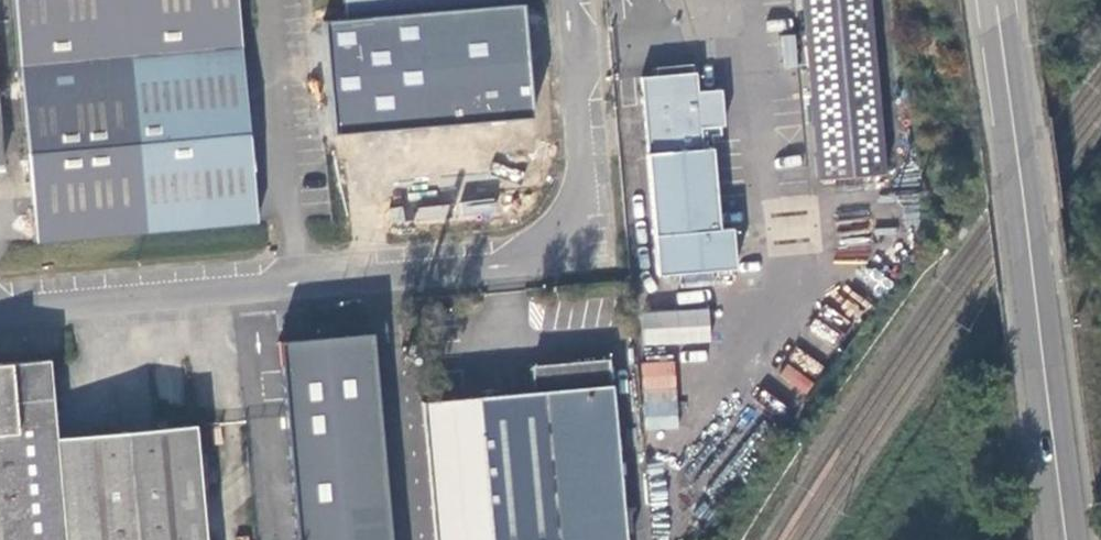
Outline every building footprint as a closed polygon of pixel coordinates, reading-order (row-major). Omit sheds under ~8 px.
[(36,243),(202,227),(194,141),(209,140),(248,136),(240,50),(241,50),(237,0),(14,0),(36,243)] [(347,21),(456,11),(514,5),(514,0),(345,0),(347,21)] [(817,182),(883,177),(866,0),(800,0),(817,182)] [(456,11),(347,21),(354,103),(456,94),(459,124),(467,123),(471,165),(490,181),(506,161),(503,120),(488,121),(485,90),(463,92),(456,11)] [(658,77),(641,79),(657,275),(735,270),(732,230),(719,230),(710,137),(721,137),(720,128),(725,127),(721,90),(698,93),(696,74),(692,74),(692,67),(657,69),(658,77)] [(202,227),(256,222),(248,136),(209,140),(194,141),(202,227)] [(641,311),(641,342),(709,343),(709,312),(641,311)] [(269,343),(276,418),(287,539),(389,539),(369,333),(269,343)] [(421,403),(434,539),(625,539),(609,360),(531,368),(533,394),(454,399),(421,403)] [(135,431),(56,439),(48,361),(0,366),(0,539),(145,539),(135,431)] [(673,361),(640,364),(645,430),(679,427),(673,361)] [(145,539),(204,539),(195,425),(135,431),(145,539)]
